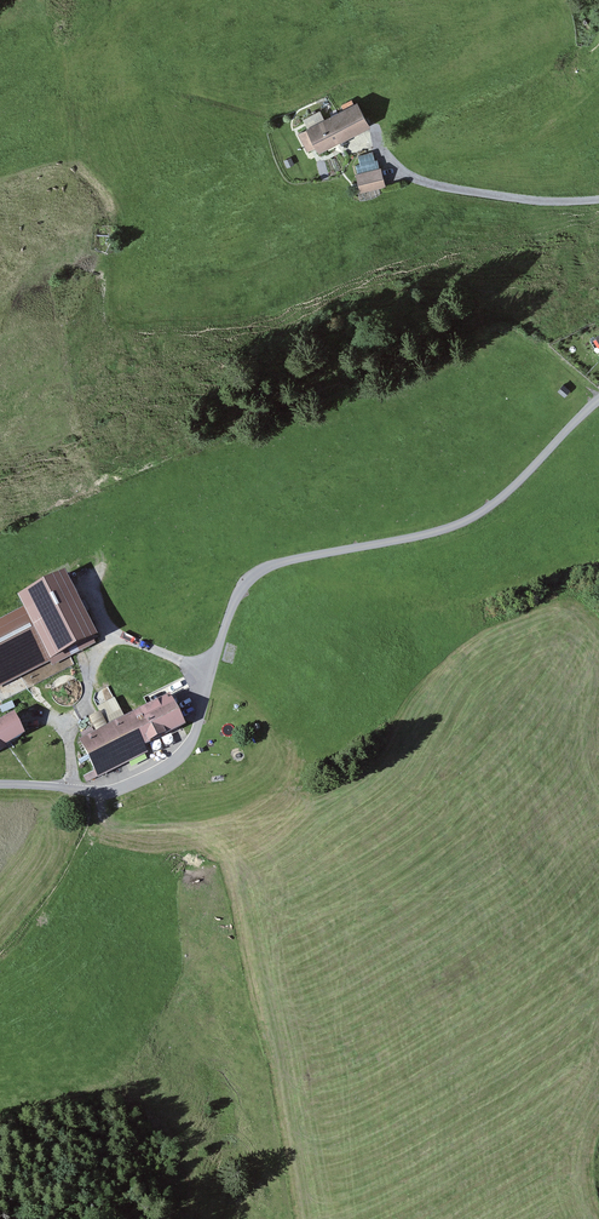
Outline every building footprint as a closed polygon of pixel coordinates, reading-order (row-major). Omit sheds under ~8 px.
[(374,123),(361,100),(304,130),(316,153),(374,123)] [(385,185),(378,160),(353,167),(360,192),(385,185)] [(55,660),(58,666),(97,646),(64,581),(24,601),(30,612),(0,627),(0,688),(55,660)] [(94,691),(99,704),(98,704),(107,725),(125,718),(110,684),(94,691)] [(145,719),(132,726),(143,749),(185,728),(173,705),(145,719)] [(132,726),(145,719),(141,711),(79,742),(98,779),(146,755),(143,749),(132,726)] [(90,720),(97,732),(108,726),(101,714),(90,720)] [(14,719),(0,726),(0,751),(24,740),(14,719)]
